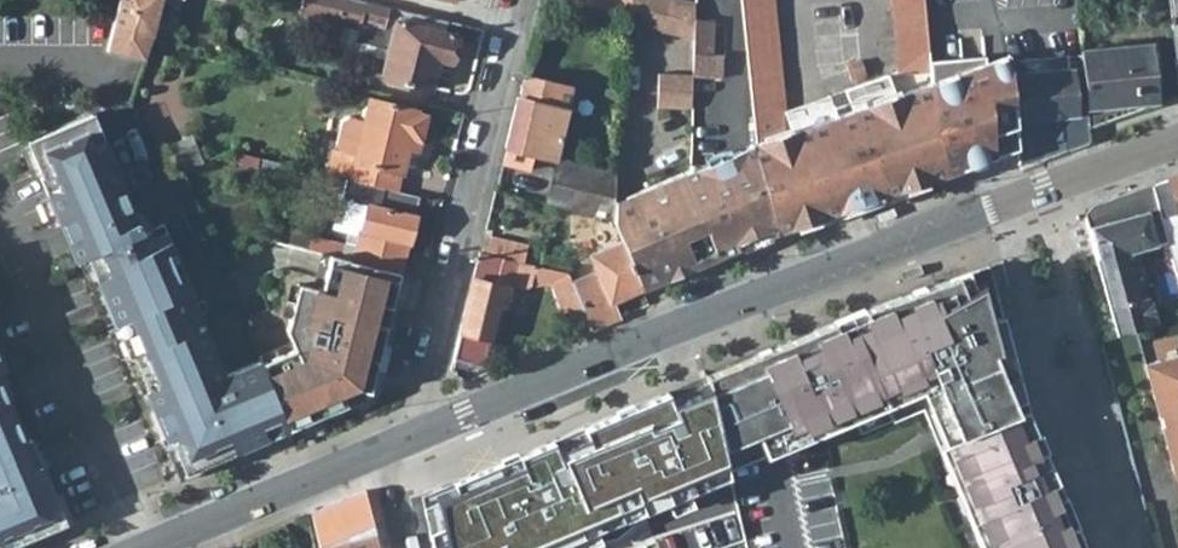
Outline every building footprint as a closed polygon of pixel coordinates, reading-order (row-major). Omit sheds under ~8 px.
[(106,49),(136,56),(145,20),(155,22),(160,0),(118,0),(106,49)] [(298,10),(338,20),(356,24),(353,39),(387,48),(385,57),(381,75),(433,88),(440,58),(450,61),(457,36),(394,20),(397,9),(384,5),(362,0),(300,0),(298,10)] [(397,9),(399,0),(385,0),(384,5),(397,9)] [(397,9),(462,25),(467,3),(454,0),(399,0),(397,9)] [(628,14),(630,0),(571,0),(628,14)] [(628,24),(693,38),(694,19),(694,2),(687,0),(630,0),(628,14),(628,24)] [(754,113),(757,140),(752,143),(761,169),(767,197),(775,231),(867,200),(883,194),(907,186),(924,180),(941,175),(940,171),(932,80),(895,93),(888,73),(844,88),(851,108),(835,114),(828,94),(785,109),(773,0),(741,0),(749,78),(754,113)] [(898,73),(931,70),(930,61),(929,49),(924,0),(891,0),(898,73)] [(1173,58),(1177,58),(1177,0),(1166,0),(1173,58)] [(692,74),(692,76),(722,77),(723,55),(712,54),(714,19),(694,19),(693,38),(692,74)] [(155,22),(145,20),(136,56),(144,58),(152,36),(155,22)] [(351,48),(385,57),(387,48),(353,39),(356,24),(338,20),(332,44),(335,48),(338,51),(343,53),(348,51),(351,48)] [(1081,59),(1088,126),(1158,101),(1152,42),(1136,44),(1136,50),(1081,55),(1081,59)] [(1081,53),(1081,55),(1136,50),(1136,44),(1080,49),(1081,53)] [(940,171),(941,175),(994,155),(1017,147),(1009,60),(1008,53),(985,62),(985,56),(930,61),(931,70),(932,80),(940,171)] [(1039,57),(1040,69),(1067,67),(1067,60),(1081,59),(1081,55),(1081,53),(1039,57)] [(1017,147),(1018,165),(1089,141),(1088,126),(1081,59),(1067,60),(1067,67),(1040,69),(1039,57),(1009,60),(1017,147)] [(860,58),(845,64),(851,79),(865,73),(860,58)] [(657,73),(656,107),(691,108),(692,76),(692,74),(657,73)] [(558,149),(567,110),(566,109),(571,86),(525,74),(519,98),(517,97),(504,147),(506,148),(502,163),(528,170),(532,154),(555,160),(561,161),(561,160),(563,151),(558,149)] [(332,149),(326,173),(345,178),(396,190),(401,172),(407,147),(410,136),(419,138),(420,138),(425,115),(416,114),(417,110),(369,98),(364,119),(349,116),(342,120),(336,144),(340,151),(332,149)] [(171,437),(185,472),(239,449),(233,436),(248,430),(233,396),(269,381),(261,363),(260,360),(224,374),(204,325),(196,328),(182,294),(192,290),(164,222),(141,232),(137,222),(139,222),(93,112),(27,140),(42,175),(39,176),(75,261),(87,256),(129,356),(136,353),(150,387),(145,389),(166,439),(171,437)] [(168,144),(180,171),(181,171),(202,162),(190,134),(168,144)] [(407,147),(416,150),(419,138),(410,136),(407,147)] [(714,251),(717,257),(754,241),(758,239),(775,231),(767,197),(761,169),(752,143),(720,156),(700,165),(689,165),(689,169),(682,172),(714,251)] [(241,153),(237,168),(255,172),(259,157),(241,153)] [(255,172),(278,178),(281,162),(259,157),(255,172)] [(545,204),(613,219),(614,200),(616,172),(561,160),(561,161),(555,160),(545,204)] [(628,194),(663,280),(696,266),(693,260),(714,251),(682,172),(628,194)] [(1177,282),(1177,174),(1152,183),(1167,240),(1177,282)] [(345,178),(333,228),(348,232),(358,234),(352,259),(402,270),(409,242),(411,242),(417,216),(415,216),(420,196),(396,190),(345,178)] [(1088,227),(1118,335),(1155,323),(1148,297),(1136,300),(1124,254),(1167,240),(1152,183),(1129,191),(1092,204),(1084,213),(1088,227)] [(614,200),(613,219),(622,240),(641,289),(663,280),(628,194),(614,200)] [(894,215),(891,207),(873,213),(875,217),(876,221),(894,215)] [(342,256),(352,259),(358,234),(348,232),(346,243),(342,256)] [(289,243),(306,247),(309,235),(300,233),(296,234),(290,236),(289,243)] [(309,235),(306,247),(331,253),(342,256),(346,243),(309,235)] [(489,236),(485,253),(523,262),(527,244),(489,236)] [(572,282),(592,329),(617,318),(610,302),(641,289),(622,240),(590,253),(597,271),(572,282)] [(714,251),(693,260),(696,266),(717,257),(714,251)] [(478,252),(452,359),(471,363),(487,356),(499,305),(506,307),(512,283),(527,287),(531,284),(551,281),(558,301),(573,337),(592,329),(572,282),(568,272),(523,262),(485,253),(478,252)] [(372,300),(393,306),(402,270),(352,259),(342,256),(331,253),(322,289),(337,293),(330,320),(365,329),(372,300)] [(901,271),(904,279),(922,272),(920,268),(919,264),(901,271)] [(756,354),(793,444),(886,406),(892,423),(921,410),(933,437),(971,525),(980,547),(1085,547),(1027,409),(1023,399),(1011,404),(1006,392),(1003,383),(1017,373),(988,266),(940,282),(874,305),(835,321),(843,341),(828,347),(820,327),(756,354)] [(286,423),(288,429),(347,404),(344,396),(360,389),(374,332),(385,335),(393,306),(372,300),(365,329),(330,320),(337,293),(322,289),(313,287),(299,283),(287,330),(295,348),(261,363),(269,381),(277,401),(286,423)] [(835,321),(820,327),(828,347),(843,341),(835,321)] [(374,332),(360,389),(371,392),(385,335),(374,332)] [(740,361),(705,375),(727,471),(773,452),(793,444),(756,354),(740,361)] [(1173,473),(1177,476),(1177,355),(1144,365),(1173,473)] [(705,375),(423,493),(432,547),(575,547),(628,528),(635,547),(741,547),(744,547),(727,471),(705,375)] [(269,381),(233,396),(248,430),(233,436),(239,449),(253,443),(251,438),(286,423),(277,401),(269,381)] [(66,522),(30,436),(23,439),(0,383),(0,547),(4,547),(66,522)] [(319,547),(379,547),(365,490),(311,512),(319,547)]
